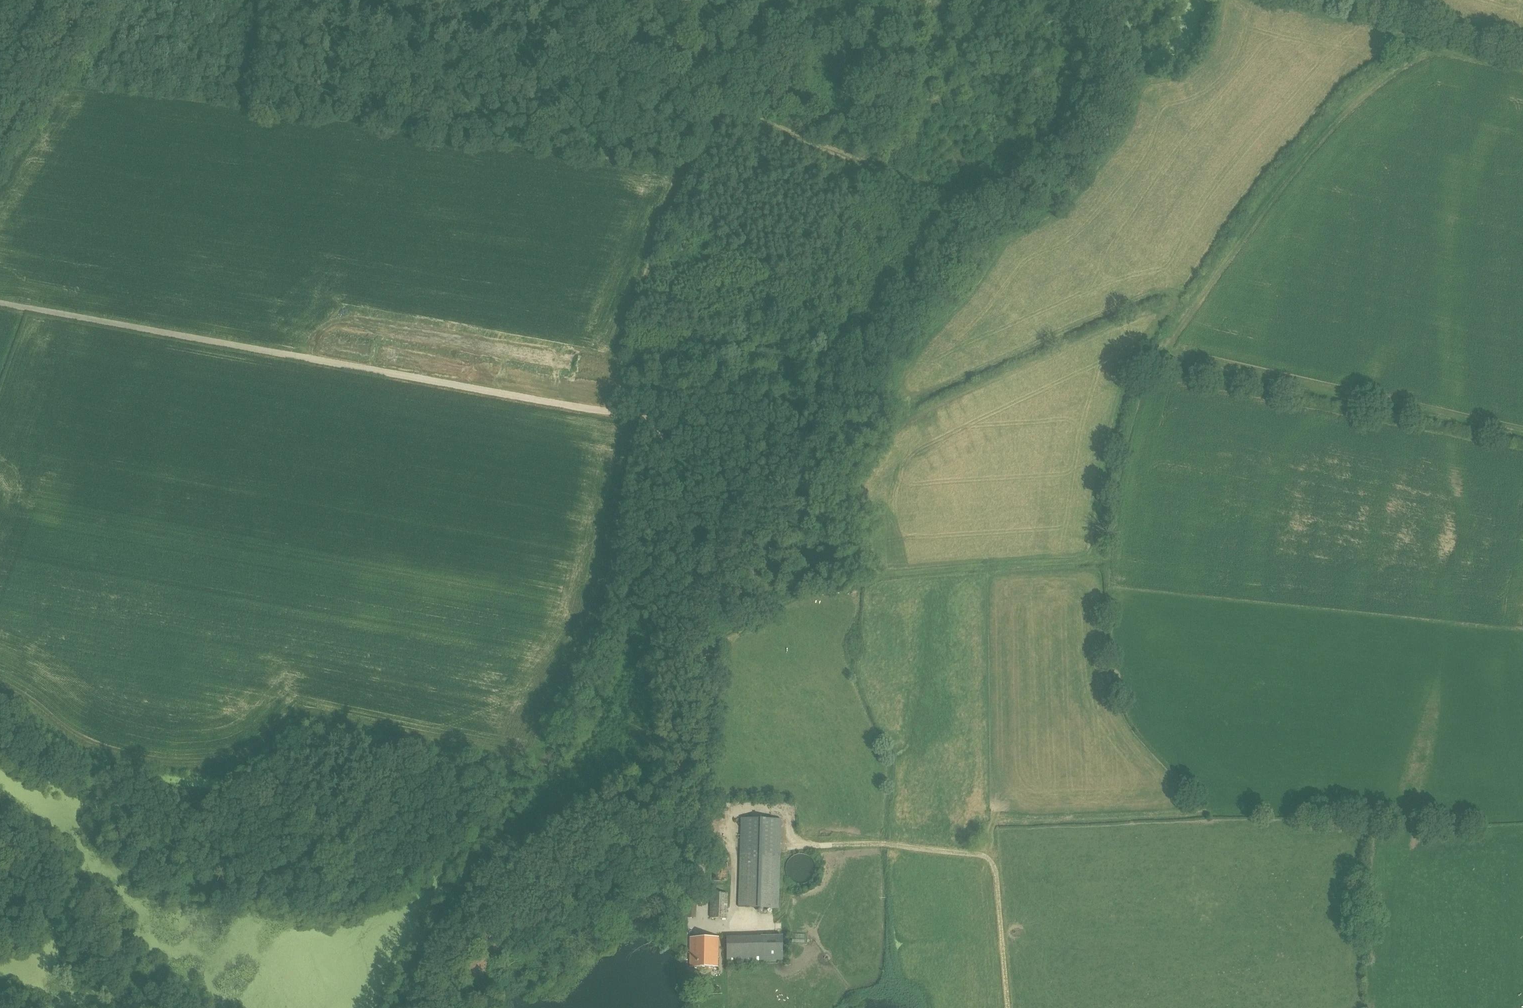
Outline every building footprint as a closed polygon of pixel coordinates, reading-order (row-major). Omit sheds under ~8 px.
[(739,907),(778,908),(780,855),(781,820),(741,819),(739,907)] [(786,869),(787,872),(787,875),(789,878),(791,880),(794,882),(796,884),(799,884),(802,885),(805,884),(809,883),(811,882),(813,880),(815,877),(816,875),(817,873),(817,870),(817,869),(817,867),(816,864),(816,862),(814,860),(812,858),(810,856),(808,855),(806,854),(803,854),(799,854),(795,855),(792,857),(789,860),(787,863),(786,866),(786,868),(786,869)] [(710,918),(727,918),(728,893),(711,893),(710,918)] [(792,943),(804,943),(804,934),(792,934),(792,943)] [(726,936),(727,961),(783,960),(783,935),(726,936)] [(690,966),(718,966),(718,937),(690,937),(690,966)]
